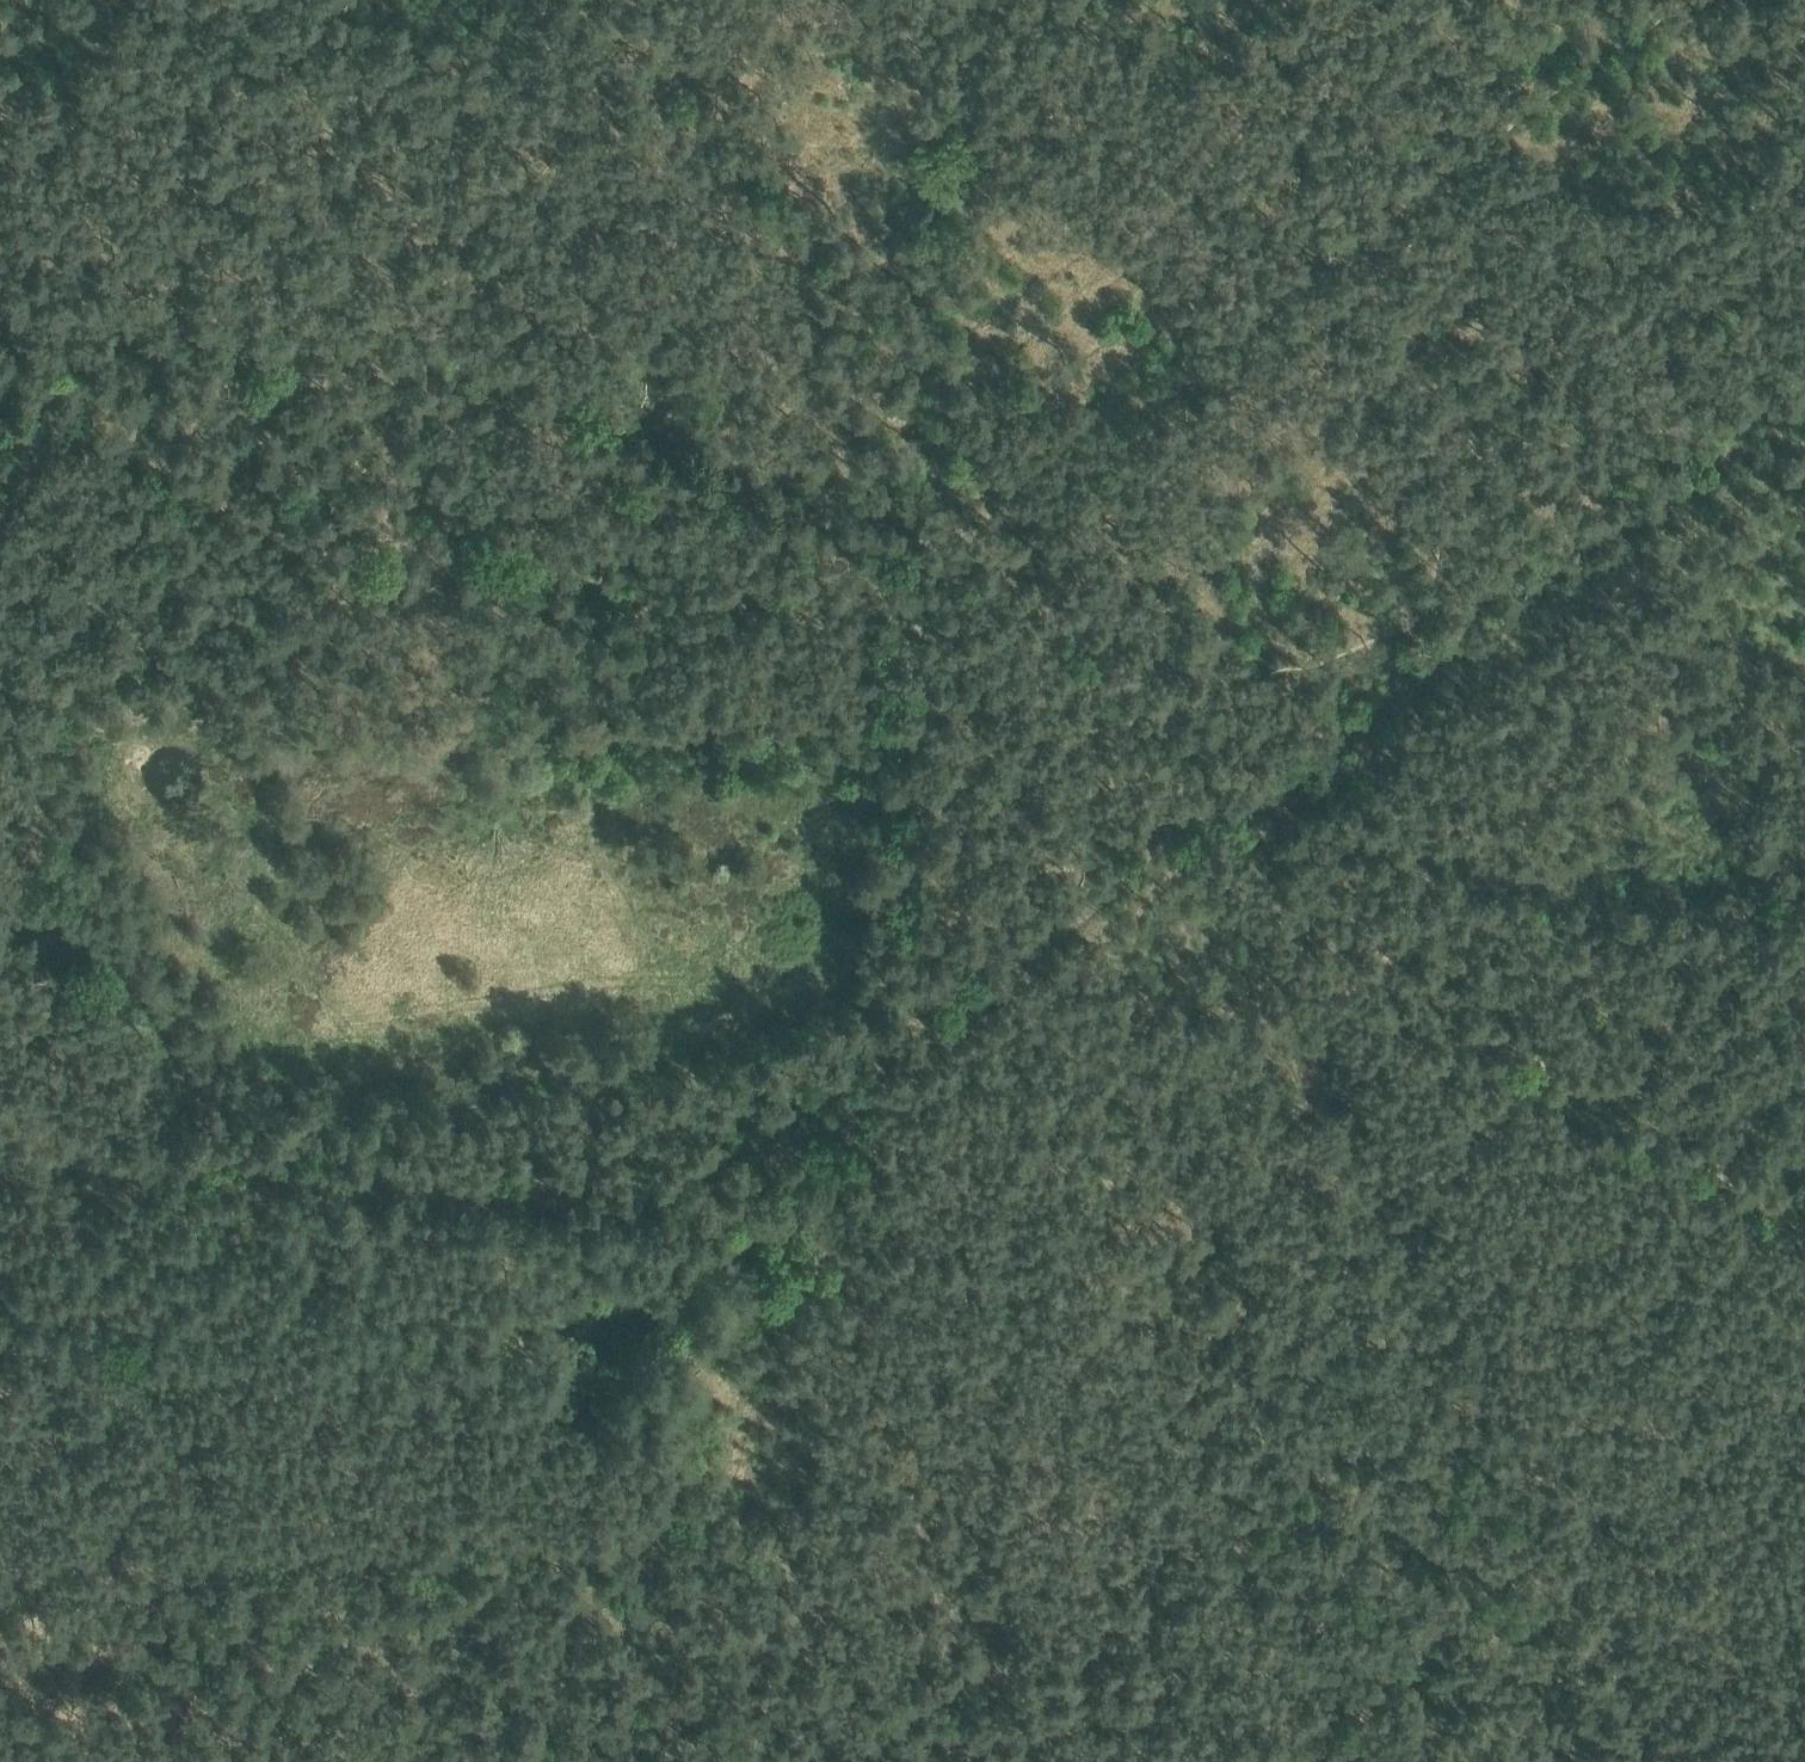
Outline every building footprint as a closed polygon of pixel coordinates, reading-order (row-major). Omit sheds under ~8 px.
[(623,675),(603,674),(602,686),(622,688),(623,675)]
